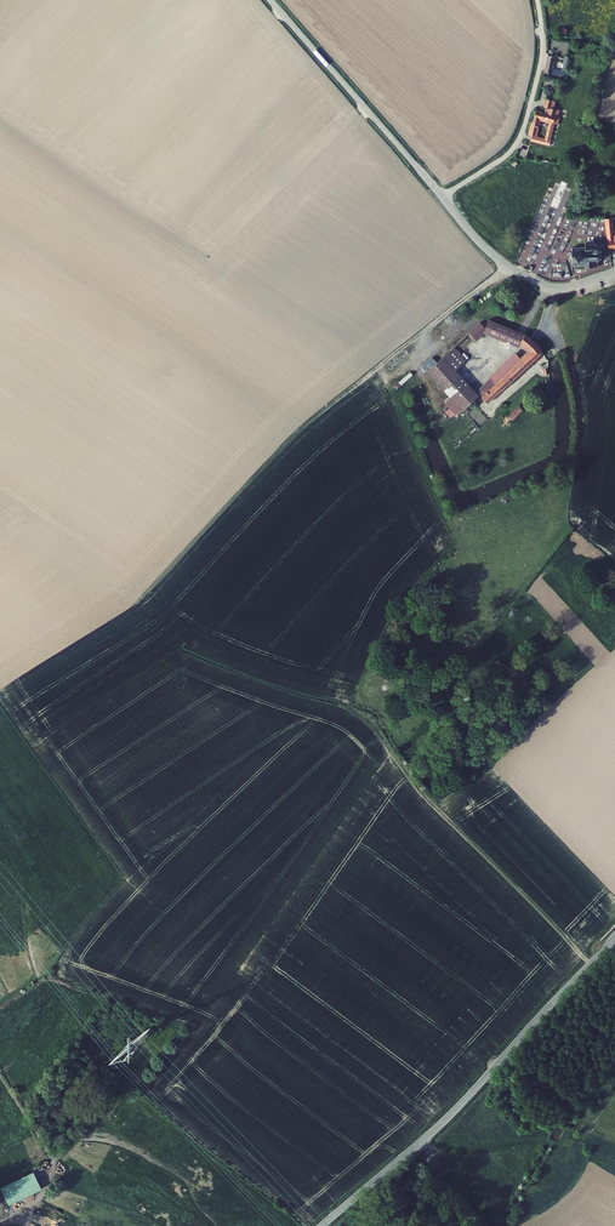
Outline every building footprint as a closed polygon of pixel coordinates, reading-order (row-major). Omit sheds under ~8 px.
[(556,51),(548,50),(546,68),(565,71),(566,66),(554,64),(556,51)] [(555,77),(547,75),(546,84),(554,85),(555,77)] [(557,97),(547,95),(545,103),(547,104),(547,107),(560,110),(561,107),(555,105),(557,97)] [(556,120),(559,121),(561,112),(559,112),(560,110),(547,107),(546,109),(537,107),(535,118),(533,118),(529,131),(533,132),(531,138),(550,143),(552,137),(551,137),(556,120)] [(585,242),(574,242),(574,246),(571,246),(571,248),(574,248),(574,255),(571,255),(571,258),(574,258),(574,261),(586,261),(586,263),(598,263),(598,255),(602,254),(603,254),(604,253),(602,252),(602,249),(604,248),(604,247),(602,247),(602,245),(604,246),(604,245),(602,243),(602,242),(604,241),(603,240),(601,241),(596,239),(596,237),(595,237),(595,239),(589,239),(589,237),(587,237),(587,239),(585,239),(585,242)] [(485,394),(488,397),(545,347),(529,332),(526,330),(527,327),(512,321),(511,323),(491,315),(489,318),(487,315),(485,316),(484,315),(482,317),(482,316),(444,350),(451,358),(488,322),(523,338),(532,346),(525,352),(523,355),(496,378),(491,373),(478,384),(452,359),(451,360),(442,351),(430,363),(462,396),(461,397),(464,400),(465,399),(469,402),(474,397),(477,400),(485,394)] [(491,373),(496,378),(523,355),(516,348),(490,371),(491,373)] [(506,414),(510,420),(521,413),(517,407),(506,414)] [(34,1168),(1,1184),(8,1200),(42,1185),(34,1168)]
